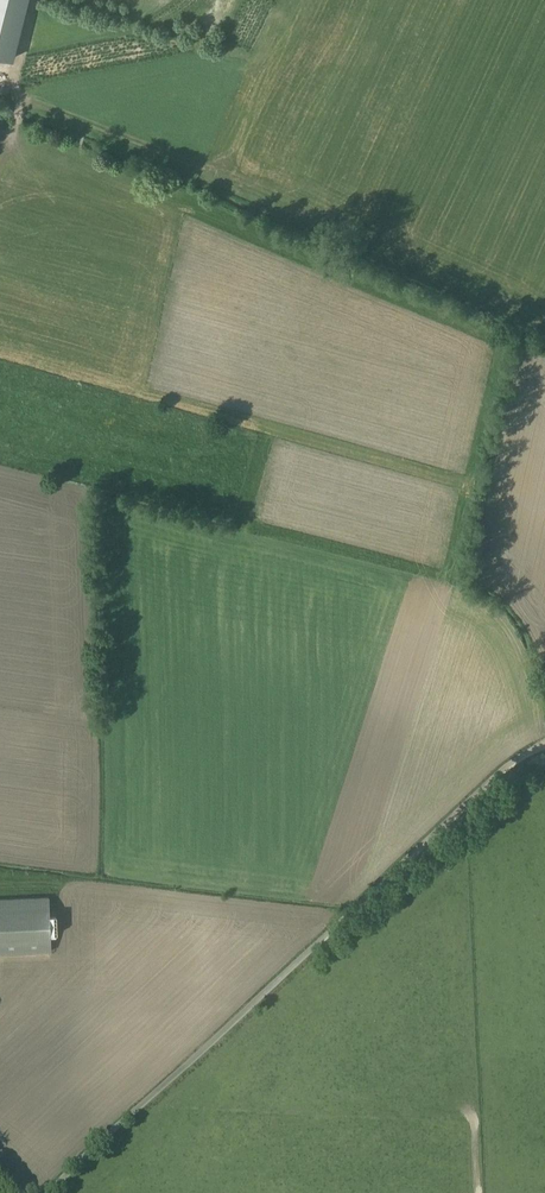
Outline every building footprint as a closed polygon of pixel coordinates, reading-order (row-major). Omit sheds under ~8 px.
[(24,12),(27,0),(0,0),(0,6),(24,12)] [(50,951),(48,897),(0,899),(0,953),(50,951)]
